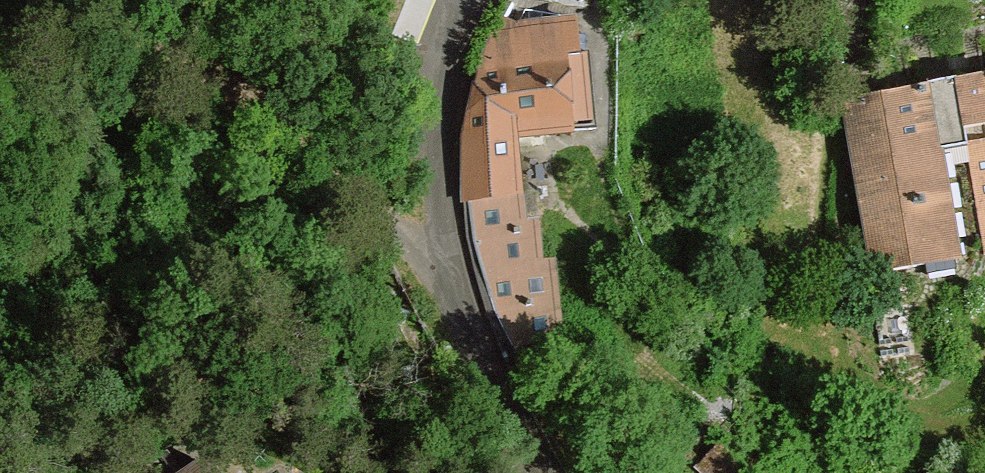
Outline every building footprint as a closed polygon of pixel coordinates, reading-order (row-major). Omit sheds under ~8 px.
[(475,22),(479,96),(513,139),(584,135),(576,16),(475,22)] [(984,255),(984,72),(954,78),(984,255)] [(954,78),(920,86),(841,100),(870,275),(961,258),(940,145),(964,141),(954,78)] [(479,96),(454,96),(457,202),(477,269),(534,250),(513,139),(479,96)] [(569,355),(556,248),(534,250),(477,269),(491,364),(569,355)] [(725,440),(754,412),(713,370),(672,409),(708,446),(694,460),(706,472),(756,472),(725,440)] [(189,452),(153,472),(201,472),(189,452)]
